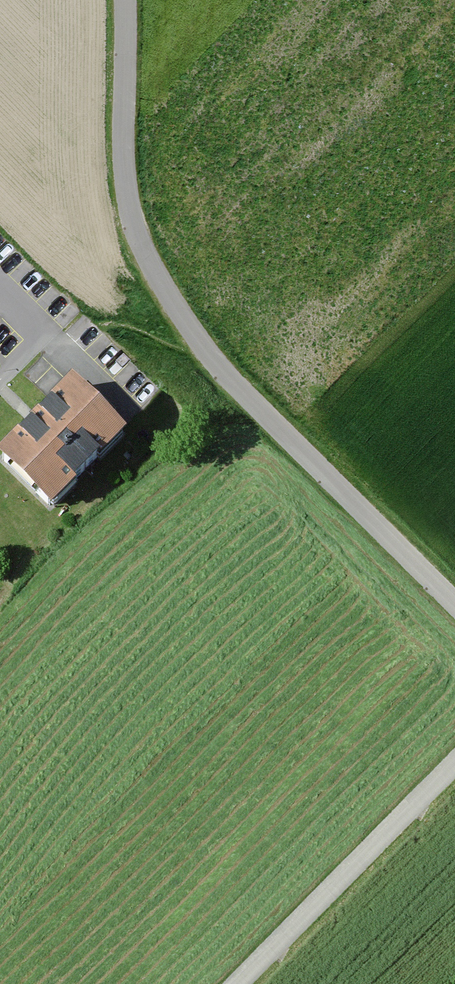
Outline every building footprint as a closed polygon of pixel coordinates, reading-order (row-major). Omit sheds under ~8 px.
[(128,435),(77,382),(2,455),(53,507),(128,435)]
